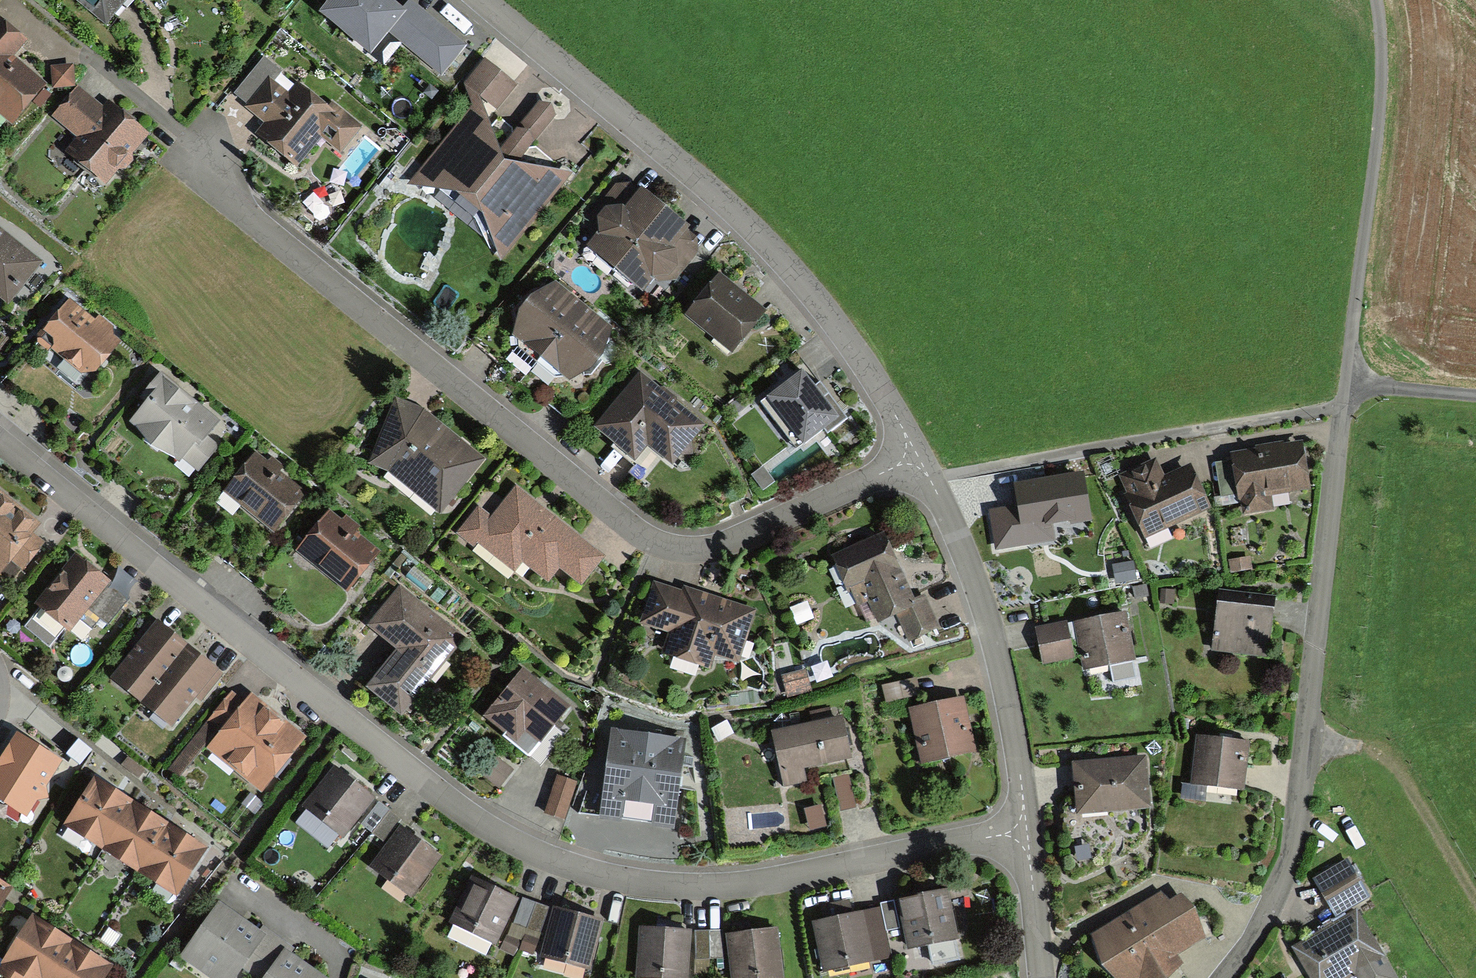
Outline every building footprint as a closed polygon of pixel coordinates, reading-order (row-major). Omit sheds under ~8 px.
[(106,23),(124,0),(78,0),(106,23)] [(385,0),(334,0),(323,14),(370,53),(388,31),(441,73),(462,47),(410,4),(402,14),(385,0)] [(11,123),(44,84),(15,59),(30,42),(0,16),(0,114),(11,123)] [(483,63),(464,85),(495,112),(514,89),(483,63)] [(71,65),(53,67),(55,87),(73,85),(71,65)] [(265,123),(255,135),(296,168),(322,137),(342,153),(361,129),(328,102),(326,105),(299,83),(289,95),(266,76),(243,105),(265,123)] [(134,156),(150,135),(128,116),(108,99),(103,105),(79,85),(51,119),(76,140),(65,154),(107,189),(120,174),(127,172),(135,162),(134,156)] [(501,263),(574,173),(518,164),(554,116),(549,105),(536,102),(499,146),(478,98),(408,188),(455,196),(483,220),(501,263)] [(588,247),(617,272),(666,211),(633,186),(614,189),(593,210),(594,238),(588,247)] [(690,229),(666,211),(617,272),(642,292),(648,284),(674,279),(696,252),(697,240),(687,233),(690,229)] [(0,229),(0,299),(6,305),(41,262),(0,229)] [(687,317),(733,354),(766,313),(720,276),(687,317)] [(519,348),(538,365),(584,310),(549,281),(519,316),(514,337),(519,340),(519,348)] [(94,319),(71,301),(49,327),(45,326),(37,336),(39,343),(49,351),(50,349),(81,375),(97,374),(127,337),(99,314),(94,319)] [(611,331),(584,310),(538,365),(556,378),(563,376),(571,381),(590,374),(602,359),(611,331)] [(708,423),(642,372),(593,431),(616,450),(635,465),(649,448),(673,467),(684,454),(693,453),(692,444),(708,423)] [(800,373),(762,403),(799,449),(825,429),(828,432),(846,418),(820,385),(813,390),(800,373)] [(160,375),(142,398),(149,403),(132,425),(179,461),(183,459),(198,471),(216,448),(206,441),(221,422),(160,375)] [(389,470),(440,514),(484,460),(423,410),(396,399),(370,464),(389,470)] [(1305,440),(1230,452),(1232,460),(1214,463),(1220,498),(1235,495),(1236,504),(1240,503),(1242,516),(1275,511),(1273,499),(1314,492),(1305,440)] [(308,494),(257,452),(225,492),(276,533),(308,494)] [(1115,474),(1146,540),(1213,508),(1195,471),(1189,474),(1184,465),(1164,475),(1154,456),(1115,474)] [(1091,523),(1083,475),(1010,487),(1014,508),(986,512),(993,554),(1057,544),(1055,529),(1091,523)] [(606,557),(517,486),(493,516),(478,505),(456,533),(473,547),(477,542),(516,573),(523,564),(547,583),(559,568),(582,587),(606,557)] [(12,562),(25,572),(46,546),(34,536),(41,527),(0,494),(0,576),(12,562)] [(381,554),(330,512),(296,552),(347,595),(381,554)] [(884,534),(832,557),(849,595),(852,594),(858,607),(869,602),(878,624),(912,609),(922,631),(934,637),(939,636),(939,630),(924,596),(914,601),(884,534)] [(74,555),(34,605),(40,610),(26,628),(50,647),(65,628),(70,632),(80,620),(91,629),(100,618),(108,624),(128,598),(74,555)] [(1246,556),(1227,559),(1229,573),(1248,570),(1246,556)] [(1118,582),(1130,579),(1128,569),(1115,571),(1118,582)] [(680,592),(652,583),(639,625),(668,634),(661,656),(711,672),(716,656),(739,663),(756,612),(681,588),(680,592)] [(1130,587),(1133,598),(1146,595),(1143,584),(1130,587)] [(457,632),(399,586),(365,628),(394,651),(363,690),(400,719),(456,649),(457,632)] [(1159,602),(1168,602),(1169,591),(1159,591),(1159,602)] [(1217,594),(1210,650),(1267,657),(1275,602),(1217,594)] [(808,602),(790,608),(797,627),(815,621),(808,602)] [(1041,628),(1047,657),(1079,650),(1084,669),(1131,658),(1120,610),(1041,628)] [(110,679),(142,704),(188,646),(150,616),(127,645),(133,650),(110,679)] [(225,675),(188,646),(142,704),(173,731),(196,702),(201,706),(225,675)] [(788,698),(812,691),(806,668),(782,675),(788,698)] [(523,670),(484,720),(504,735),(501,739),(538,768),(563,735),(554,728),(571,706),(523,670)] [(917,696),(913,680),(882,687),(886,703),(917,696)] [(206,747),(264,795),(308,743),(251,696),(244,704),(232,693),(167,770),(178,779),(206,747)] [(963,699),(908,711),(920,766),(975,754),(971,733),(963,699)] [(842,718),(772,734),(784,789),(806,784),(802,768),(851,757),(846,735),(842,718)] [(688,738),(610,729),(599,823),(677,832),(688,738)] [(26,819),(38,801),(48,799),(46,788),(62,764),(17,735),(0,762),(0,803),(26,819)] [(1249,743),(1196,737),(1191,785),(1244,791),(1249,743)] [(1073,765),(1078,816),(1150,808),(1145,758),(1073,765)] [(510,772),(495,761),(483,777),(498,789),(510,772)] [(334,766),(300,806),(343,840),(358,821),(375,800),(351,780),(334,766)] [(849,776),(832,780),(839,812),(856,807),(849,776)] [(564,821),(577,784),(556,777),(544,814),(564,821)] [(64,828),(102,852),(133,803),(95,779),(64,828)] [(383,841),(400,821),(375,800),(358,821),(383,841)] [(170,827),(133,803),(102,852),(139,876),(170,827)] [(820,806),(805,810),(811,832),(826,828),(820,806)] [(207,851),(170,827),(139,876),(176,899),(207,851)] [(416,840),(397,827),(369,866),(410,896),(439,857),(416,840)] [(1346,859),(1314,876),(1337,917),(1369,899),(1346,859)] [(490,887),(472,877),(448,923),(496,947),(519,902),(490,887)] [(0,883),(0,909),(12,891),(0,883)] [(920,899),(897,904),(906,950),(959,939),(949,893),(920,899)] [(1092,936),(1118,977),(1164,977),(1183,967),(1176,958),(1206,940),(1179,898),(1166,906),(1161,896),(1134,912),(1092,936)] [(549,907),(522,898),(513,924),(540,933),(549,907)] [(893,902),(880,905),(881,910),(886,932),(899,929),(893,902)] [(219,903),(180,959),(207,977),(241,977),(245,972),(251,976),(278,938),(263,928),(260,932),(219,903)] [(574,913),(554,907),(540,958),(590,972),(604,921),(574,913)] [(845,917),(813,924),(824,973),(892,957),(886,932),(881,910),(845,917)] [(1293,947),(1310,977),(1351,977),(1355,976),(1357,977),(1396,977),(1358,911),(1293,947)] [(73,942),(31,915),(0,963),(0,977),(49,977),(73,942)] [(643,929),(639,977),(688,977),(691,933),(660,931),(643,929)] [(722,930),(695,931),(696,959),(723,957),(722,930)] [(727,938),(732,977),(783,977),(778,932),(748,935),(727,938)] [(508,936),(501,950),(513,956),(520,942),(508,936)] [(278,938),(251,976),(254,977),(325,977),(290,953),(292,949),(278,938)] [(73,942),(49,977),(107,977),(113,969),(73,942)]
